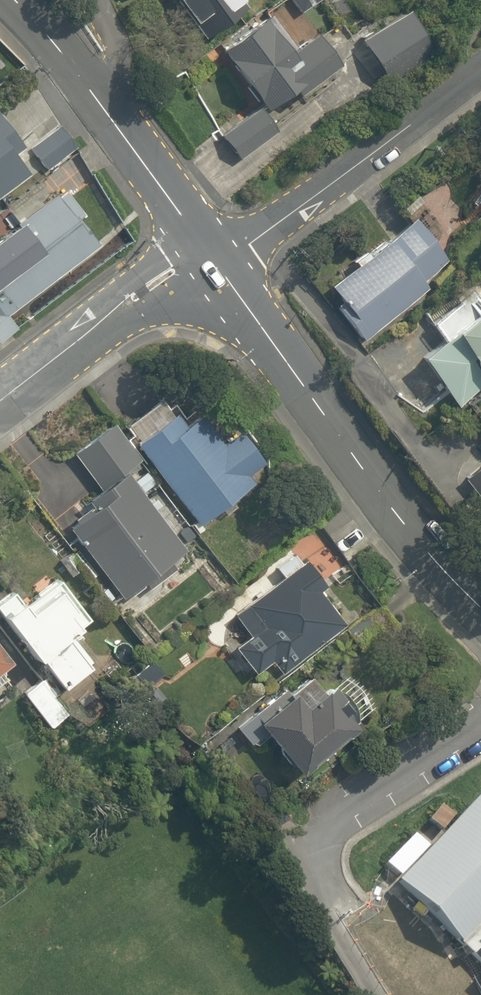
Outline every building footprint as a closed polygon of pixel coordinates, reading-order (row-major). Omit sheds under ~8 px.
[(251,24),(235,0),(163,0),(167,6),(173,2),(190,28),(203,19),(221,45),(251,24)] [(297,18),(318,2),(316,0),(283,0),(297,18)] [(296,53),(271,16),(217,52),(259,114),(333,64),(316,39),(296,53)] [(423,46),(403,18),(360,48),(380,76),(423,46)] [(270,135),(254,114),(218,141),(234,162),(270,135)] [(23,178),(8,157),(19,148),(0,122),(0,196),(23,178)] [(78,157),(57,131),(28,154),(49,180),(78,157)] [(88,252),(64,223),(79,211),(60,188),(0,238),(0,343),(16,330),(7,319),(88,252)] [(447,262),(414,221),(360,265),(346,249),(310,279),(363,344),(425,293),(419,286),(447,262)] [(453,409),(480,388),(480,287),(428,328),(439,342),(416,360),(453,409)] [(164,397),(122,429),(197,528),(255,485),(247,475),(263,463),(239,432),(224,444),(201,414),(185,426),(164,397)] [(93,517),(66,537),(119,606),(183,558),(122,478),(139,465),(111,428),(71,459),(98,495),(84,505),(93,517)] [(318,589),(291,555),(225,609),(246,634),(227,649),(252,680),(265,669),(273,679),(341,624),(315,592),(318,589)] [(0,597),(0,621),(34,667),(38,665),(59,693),(94,668),(71,636),(92,621),(59,577),(23,604),(12,588),(0,597)] [(17,690),(0,666),(0,702),(17,690)] [(301,683),(293,675),(234,731),(252,750),(262,741),(300,780),(355,729),(355,727),(356,725),(356,724),(357,722),(357,720),(357,718),(357,717),(357,715),(356,713),(356,712),(356,710),(355,708),(354,707),(353,705),(353,704),(352,702),(350,701),(349,700),(348,698),(347,697),(345,696),(344,695),(342,695),(341,694),(339,693),(337,693),(336,693),(334,692),(332,692),(330,692),(329,692),(327,693),(325,693),(323,693),(322,694),(306,678),(301,683)] [(41,679),(18,695),(45,735),(68,720),(41,679)] [(391,879),(480,966),(480,944),(474,937),(480,930),(480,790),(391,879)] [(455,946),(385,983),(390,991),(384,994),(480,994),(455,946)]
